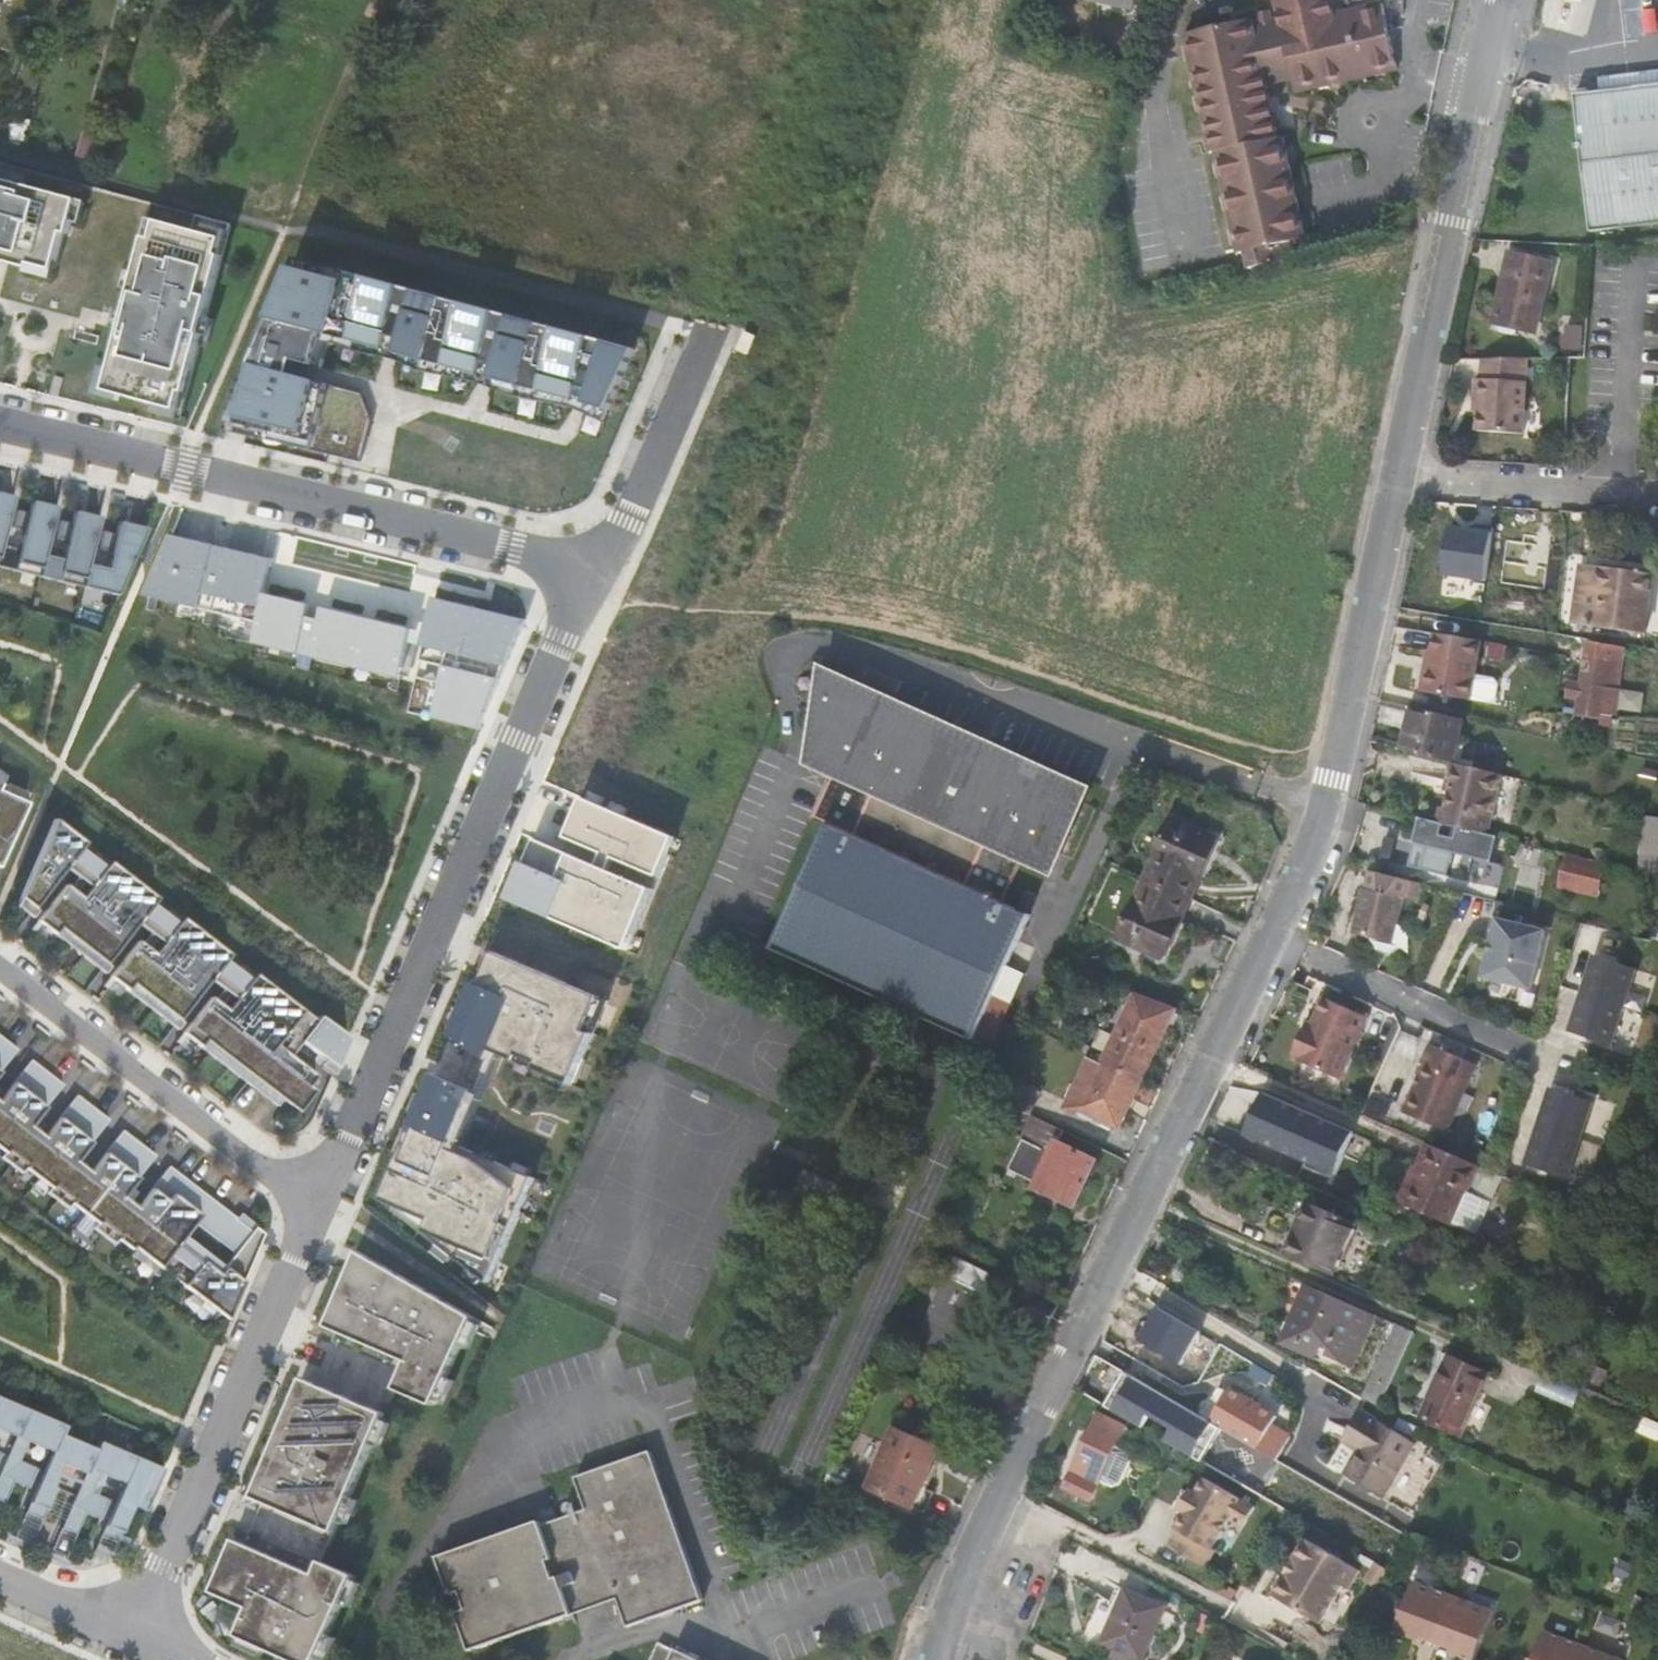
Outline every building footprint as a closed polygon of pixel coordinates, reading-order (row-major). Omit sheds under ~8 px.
[(1138,0),(1092,0),(1135,10),(1138,0)] [(1398,61),(1385,0),(1361,0),(1332,7),(1331,2),(1331,0),(1276,0),(1279,14),(1281,21),(1274,22),(1271,11),(1261,14),(1264,24),(1255,26),(1253,20),(1185,35),(1212,153),(1216,153),(1240,255),(1247,253),(1250,269),(1296,258),(1293,243),(1306,240),(1282,138),(1279,137),(1265,76),(1290,71),(1294,84),(1398,61)] [(1576,91),(1591,228),(1657,221),(1657,82),(1576,91)] [(11,261),(10,265),(32,271),(33,267),(56,273),(66,236),(71,237),(80,203),(28,189),(32,172),(0,163),(0,258),(11,261)] [(122,333),(106,393),(178,412),(188,375),(192,376),(233,225),(156,205),(127,315),(139,318),(134,336),(122,333)] [(1408,227),(1411,213),(1395,210),(1391,224),(1408,227)] [(1551,259),(1513,250),(1496,321),(1533,330),(1551,259)] [(321,359),(327,337),(341,340),(339,346),(345,349),(347,342),(360,345),(358,354),(364,355),(366,347),(400,356),(398,362),(408,366),(410,359),(428,364),(425,374),(431,375),(434,365),(447,369),(444,378),(451,378),(453,371),(481,378),(479,384),(501,392),(504,384),(522,389),(519,399),(526,400),(529,391),(542,394),(539,403),(546,404),(549,396),(576,403),(574,410),(594,417),(596,409),(611,413),(637,351),(300,261),(235,415),(256,424),(250,437),(258,439),(260,431),(292,439),(290,447),(296,448),(298,440),(357,454),(363,429),(322,419),(325,406),(311,402),(315,384),(302,381),(306,366),(326,370),(328,361),(321,359)] [(1581,322),(1565,321),(1563,346),(1579,347),(1581,322)] [(1521,431),(1525,355),(1480,357),(1479,377),(1473,377),(1472,397),(1477,397),(1476,409),(1475,429),(1521,431)] [(15,498),(0,494),(0,559),(3,546),(15,498)] [(58,508),(33,502),(30,515),(18,512),(14,529),(26,532),(21,550),(3,546),(0,559),(0,568),(41,578),(46,556),(58,508)] [(90,565),(101,519),(76,513),(73,525),(61,522),(57,539),(69,542),(64,561),(46,556),(41,578),(84,588),(90,565)] [(118,597),(147,530),(120,523),(117,535),(104,532),(100,550),(113,553),(109,570),(90,565),(84,588),(118,597)] [(1489,578),(1494,528),(1451,524),(1446,574),(1489,578)] [(270,591),(278,555),(166,531),(152,596),(183,603),(178,624),(414,676),(425,626),(427,626),(433,596),(365,581),(359,611),(320,602),(270,591)] [(1603,572),(1604,565),(1584,563),(1583,570),(1603,572)] [(1654,572),(1604,565),(1603,572),(1583,570),(1576,621),(1646,630),(1654,572)] [(436,596),(411,713),(493,731),(519,614),(436,596)] [(1480,639),(1436,632),(1430,663),(1428,663),(1423,691),(1471,699),(1480,639)] [(1617,702),(1625,643),(1592,637),(1586,682),(1584,697),(1582,712),(1603,716),(1604,710),(1605,700),(1617,702)] [(852,693),(854,685),(826,674),(814,733),(825,738),(811,767),(834,777),(815,818),(829,824),(773,946),(975,1039),(1031,918),(1005,906),(1023,866),(1050,878),(1090,796),(852,693)] [(1584,697),(1586,682),(1573,680),(1571,696),(1584,697)] [(1403,749),(1413,707),(1407,705),(1398,748),(1403,749)] [(1462,717),(1413,707),(1403,749),(1447,760),(1452,761),(1462,717)] [(1452,761),(1447,760),(1443,779),(1448,779),(1446,790),(1442,808),(1490,820),(1501,773),(1452,761)] [(1448,779),(1443,779),(1440,789),(1446,790),(1448,779)] [(27,805),(0,793),(0,868),(27,805)] [(661,870),(675,834),(586,799),(571,836),(622,856),(623,855),(661,870)] [(1442,808),(1436,807),(1434,820),(1487,833),(1490,820),(1442,808)] [(1652,808),(1643,870),(1657,874),(1657,810),(1652,808)] [(1434,820),(1423,817),(1418,840),(1405,839),(1399,862),(1439,871),(1444,849),(1464,853),(1458,876),(1490,884),(1495,861),(1501,836),(1487,833),(1434,820)] [(1199,857),(1209,836),(1173,820),(1146,883),(1192,902),(1210,862),(1199,857)] [(20,899),(34,910),(85,844),(55,821),(20,899)] [(1387,835),(1377,832),(1371,855),(1382,858),(1387,835)] [(1210,862),(1220,840),(1209,836),(1199,857),(1210,862)] [(513,900),(631,946),(655,884),(537,838),(513,900)] [(1565,852),(1560,888),(1599,894),(1605,858),(1565,852)] [(157,900),(109,863),(94,882),(101,886),(88,903),(81,898),(66,887),(38,923),(42,926),(68,946),(73,939),(106,966),(157,900)] [(1458,876),(1439,871),(1436,883),(1455,888),(1458,876)] [(94,882),(81,898),(88,903),(101,886),(94,882)] [(1175,939),(1192,902),(1146,883),(1120,940),(1156,956),(1166,935),(1175,939)] [(1406,895),(1368,885),(1356,930),(1395,940),(1406,895)] [(34,910),(20,899),(17,908),(32,919),(37,913),(34,910)] [(1491,939),(1498,941),(1504,918),(1497,916),(1491,939)] [(1498,941),(1489,976),(1536,988),(1551,930),(1504,918),(1498,941)] [(230,956),(182,919),(167,939),(173,943),(160,960),(154,955),(138,943),(111,979),(115,982),(140,1002),(145,996),(179,1022),(230,956)] [(42,926),(38,923),(31,931),(35,934),(42,926)] [(1166,961),(1175,939),(1166,935),(1156,956),(1166,961)] [(73,939),(68,946),(105,975),(110,969),(106,966),(73,939)] [(167,939),(154,955),(160,960),(173,943),(167,939)] [(494,1052),(577,1082),(609,994),(489,951),(457,1039),(494,1052)] [(1059,965),(1064,955),(1057,951),(1048,970),(1056,973),(1059,965)] [(1626,1006),(1639,969),(1597,954),(1584,992),(1626,1006)] [(283,1102),(299,1114),(315,1093),(309,1088),(317,1078),(277,1047),(303,1013),(254,976),(240,995),(246,999),(233,1016),(227,1012),(211,1000),(183,1036),(188,1039),(213,1059),(218,1052),(283,1102)] [(115,982),(111,979),(104,988),(108,991),(115,982)] [(1626,1006),(1584,992),(1571,1029),(1613,1044),(1626,1006)] [(1311,1030),(1306,1028),(1294,1053),(1343,1075),(1371,1014),(1327,994),(1315,1021),(1311,1030)] [(240,995),(227,1012),(233,1016),(246,999),(240,995)] [(145,996),(140,1002),(178,1031),(183,1025),(179,1022),(145,996)] [(1148,1084),(1183,1012),(1141,996),(1107,1064),(1148,1084)] [(304,1024),(293,1037),(335,1070),(348,1040),(319,1018),(311,1029),(304,1024)] [(1310,1019),(1306,1028),(1311,1030),(1315,1021),(1310,1019)] [(0,1036),(0,1075),(19,1050),(0,1036)] [(188,1039),(183,1036),(177,1044),(181,1047),(188,1039)] [(1479,1064),(1432,1043),(1424,1061),(1427,1062),(1405,1111),(1449,1130),(1479,1064)] [(218,1052),(213,1059),(277,1108),(283,1102),(218,1052)] [(1148,1084),(1107,1064),(1095,1058),(1069,1109),(1114,1132),(1117,1127),(1125,1131),(1148,1084)] [(7,1153),(28,1170),(52,1188),(74,1205),(99,1224),(120,1240),(133,1251),(135,1248),(160,1267),(164,1270),(217,1311),(221,1314),(228,1319),(264,1235),(256,1229),(236,1255),(226,1268),(221,1275),(203,1261),(194,1272),(188,1268),(193,1262),(176,1249),(186,1237),(196,1224),(220,1242),(238,1219),(170,1167),(139,1208),(125,1197),(156,1156),(124,1131),(92,1172),(79,1161),(110,1121),(78,1096),(47,1137),(33,1126),(64,1085),(33,1061),(1,1102),(0,1101),(0,1148),(7,1153)] [(432,1071),(381,1220),(503,1261),(533,1171),(460,1147),(480,1087),(432,1071)] [(1030,1114),(1041,1092),(1008,1076),(1003,1088),(998,1099),(1030,1114)] [(1593,1101),(1552,1086),(1539,1124),(1580,1138),(1593,1101)] [(1335,1173),(1353,1131),(1264,1091),(1245,1134),(1335,1173)] [(1060,1144),(1066,1132),(1038,1118),(1012,1172),(1039,1185),(1038,1192),(1078,1211),(1100,1164),(1060,1144)] [(1580,1138),(1539,1124),(1526,1162),(1568,1176),(1580,1138)] [(1481,1165),(1430,1142),(1418,1171),(1422,1173),(1408,1205),(1454,1225),(1481,1165)] [(28,1170),(7,1153),(3,1158),(24,1175),(28,1170)] [(1408,1205),(1422,1173),(1418,1171),(1412,1168),(1399,1201),(1408,1205)] [(74,1205),(52,1188),(49,1193),(70,1210),(74,1205)] [(1358,1222),(1312,1201),(1288,1255),(1334,1275),(1358,1222)] [(238,1219),(220,1242),(236,1255),(256,1229),(258,1226),(242,1214),(238,1219)] [(120,1240),(99,1224),(95,1229),(116,1245),(120,1240)] [(226,1268),(186,1237),(176,1249),(193,1262),(188,1268),(194,1272),(203,1261),(221,1275),(226,1268)] [(976,1329),(999,1279),(957,1259),(914,1348),(949,1363),(966,1325),(976,1329)] [(356,1265),(324,1339),(393,1368),(396,1359),(409,1364),(405,1373),(394,1400),(431,1416),(433,1412),(444,1388),(458,1357),(469,1333),(471,1328),(356,1265)] [(164,1270),(160,1267),(155,1274),(159,1277),(164,1270)] [(1373,1312),(1309,1283),(1285,1337),(1348,1365),(1373,1312)] [(221,1314),(217,1311),(211,1317),(215,1321),(221,1314)] [(1412,1329),(1395,1321),(1390,1333),(1407,1341),(1412,1329)] [(469,1333),(458,1357),(466,1360),(477,1337),(469,1333)] [(1486,1369),(1454,1354),(1446,1372),(1441,1370),(1423,1413),(1460,1429),(1486,1369)] [(396,1359),(393,1368),(405,1373),(409,1364),(396,1359)] [(1274,1374),(1265,1369),(1260,1377),(1269,1383),(1274,1374)] [(1388,1383),(1372,1376),(1364,1393),(1380,1402),(1388,1383)] [(1208,1421),(1128,1377),(1110,1411),(1191,1455),(1208,1421)] [(453,1391),(444,1388),(433,1412),(442,1416),(453,1391)] [(1223,1388),(1217,1398),(1224,1404),(1215,1421),(1243,1437),(1263,1449),(1276,1426),(1256,1415),(1262,1405),(1233,1388),(1231,1391),(1223,1388)] [(381,1430),(384,1424),(301,1390),(252,1510),(275,1520),(279,1511),(293,1516),(289,1526),(335,1544),(339,1533),(349,1508),(371,1455),(381,1430)] [(20,1432),(32,1406),(0,1392),(0,1423),(20,1432)] [(1357,1398),(1354,1404),(1361,1407),(1364,1402),(1357,1398)] [(20,1432),(3,1470),(17,1477),(32,1483),(41,1464),(23,1456),(32,1437),(56,1447),(39,1486),(55,1493),(59,1484),(56,1483),(66,1461),(88,1470),(74,1502),(89,1509),(103,1515),(112,1495),(94,1487),(103,1469),(127,1479),(116,1503),(133,1510),(136,1502),(147,1507),(166,1466),(101,1437),(98,1444),(64,1429),(67,1422),(32,1406),(20,1432)] [(1367,1438),(1361,1448),(1348,1472),(1385,1494),(1416,1439),(1361,1407),(1349,1427),(1367,1438)] [(1128,1427),(1102,1415),(1069,1487),(1095,1499),(1128,1427)] [(1421,1426),(1403,1415),(1398,1423),(1416,1434),(1421,1426)] [(1349,1427),(1343,1438),(1361,1448),(1367,1438),(1349,1427)] [(391,1434),(381,1430),(371,1455),(380,1458),(391,1434)] [(922,1488),(940,1450),(896,1430),(869,1490),(922,1513),(930,1493),(922,1488)] [(1347,1470),(1358,1449),(1343,1442),(1333,1463),(1347,1470)] [(632,1631),(707,1606),(655,1454),(581,1479),(591,1511),(560,1522),(575,1564),(606,1554),(624,1606),(632,1631)] [(3,1470),(0,1477),(0,1494),(7,1498),(17,1477),(3,1470)] [(1246,1525),(1258,1505),(1207,1476),(1199,1491),(1193,1488),(1182,1507),(1188,1511),(1178,1527),(1181,1528),(1172,1543),(1209,1565),(1218,1549),(1215,1547),(1232,1516),(1246,1525)] [(55,1493),(39,1486),(29,1508),(45,1515),(55,1493)] [(89,1509),(74,1502),(64,1523),(79,1529),(89,1509)] [(133,1510),(116,1503),(105,1529),(121,1536),(133,1510)] [(349,1508),(339,1533),(348,1537),(358,1512),(349,1508)] [(279,1511),(275,1520),(289,1526),(293,1516),(279,1511)] [(606,1554),(575,1564),(560,1522),(545,1526),(577,1622),(624,1606),(606,1554)] [(475,1655),(577,1622),(545,1526),(444,1559),(456,1598),(464,1595),(470,1613),(462,1616),(475,1655)] [(1352,1587),(1363,1568),(1309,1537),(1276,1594),(1323,1621),(1332,1606),(1345,1583),(1352,1587)] [(1522,1549),(1508,1544),(1503,1558),(1516,1563),(1522,1549)] [(331,1645),(345,1615),(355,1590),(356,1588),(322,1573),(317,1587),(312,1598),(299,1592),(304,1581),(235,1552),(212,1605),(249,1621),(237,1648),(242,1650),(264,1659),(325,1659),(331,1645)] [(317,1587),(304,1581),(299,1592),(312,1598),(317,1587)] [(1419,1583),(1400,1634),(1425,1643),(1426,1641),(1440,1646),(1458,1597),(1419,1583)] [(1167,1603),(1126,1585),(1102,1641),(1143,1658),(1167,1603)] [(363,1593),(355,1590),(345,1615),(352,1618),(363,1593)] [(1458,1597),(1440,1646),(1452,1650),(1451,1653),(1470,1659),(1478,1659),(1496,1612),(1458,1597)] [(1547,1630),(1535,1659),(1579,1659),(1585,1644),(1547,1630)] [(662,1642),(654,1659),(698,1659),(662,1642)] [(1585,1644),(1579,1659),(1626,1659),(1585,1644)] [(331,1645),(325,1659),(335,1659),(339,1649),(331,1645)] [(242,1650),(237,1659),(239,1659),(264,1659),(242,1650)]
